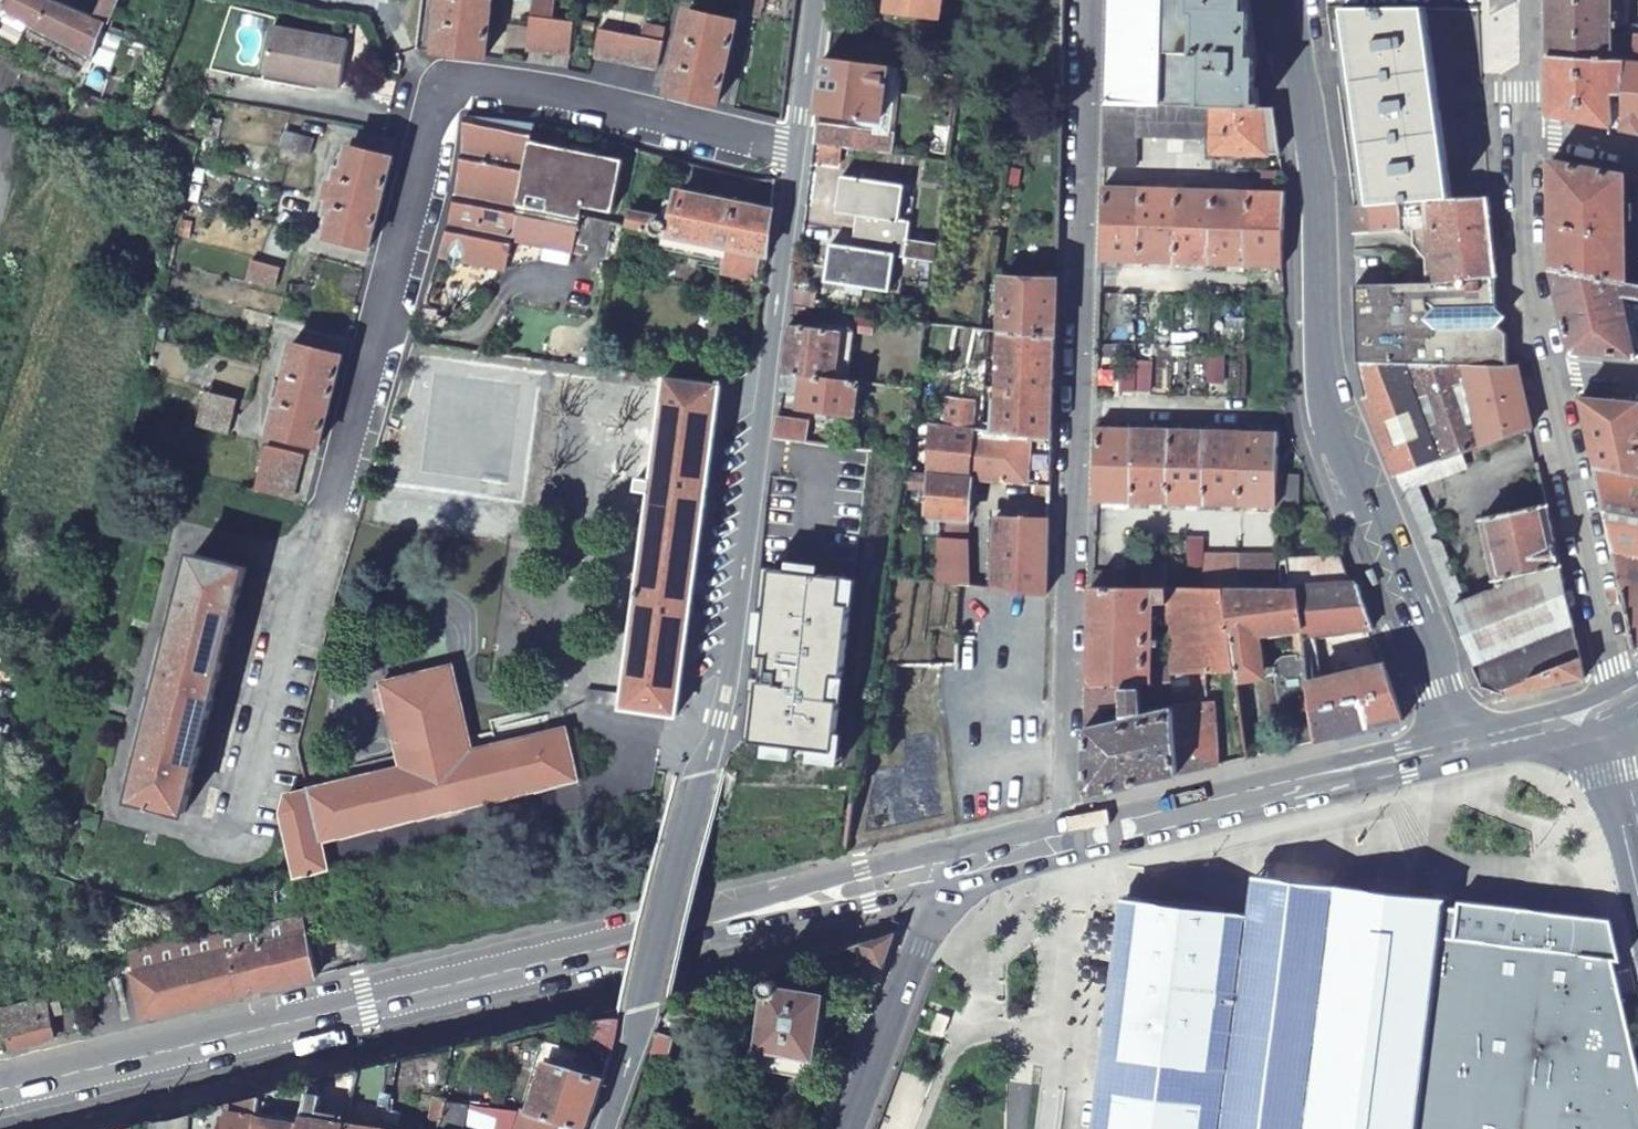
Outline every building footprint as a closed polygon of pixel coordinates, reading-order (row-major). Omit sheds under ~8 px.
[(0,15),(5,17),(11,8),(94,54),(104,22),(115,0),(101,0),(93,17),(69,6),(57,0),(0,0),(0,15)] [(69,6),(93,17),(101,0),(71,0),(69,6)] [(436,51),(486,57),(492,0),(442,0),(436,51)] [(549,0),(532,0),(530,16),(552,19),(554,1),(549,0)] [(765,0),(742,0),(739,10),(762,15),(765,0)] [(888,11),(935,17),(939,0),(889,0),(888,11)] [(1105,101),(1137,102),(1152,103),(1168,103),(1183,104),(1198,104),(1199,104),(1201,57),(1194,57),(1196,12),(1189,12),(1189,0),(1108,0),(1105,101)] [(1253,106),(1254,59),(1248,58),(1248,51),(1249,13),(1242,13),(1243,0),(1189,0),(1189,12),(1196,12),(1194,57),(1201,57),(1199,104),(1212,104),(1253,106)] [(1550,55),(1625,61),(1637,62),(1637,25),(1627,25),(1627,21),(1617,21),(1617,9),(1612,9),(1611,0),(1549,0),(1550,55)] [(1425,7),(1342,6),(1369,206),(1452,200),(1425,7)] [(669,92),(717,104),(737,21),(688,9),(669,92)] [(552,19),(530,16),(526,48),(569,54),(573,22),(552,19)] [(304,72),(303,78),(339,85),(348,40),(274,25),(266,65),(304,72)] [(663,40),(598,29),(593,55),(658,67),(663,40)] [(1625,61),(1550,55),(1551,111),(1553,114),(1626,129),(1625,61)] [(892,68),(825,59),(818,116),(879,123),(884,76),(891,76),(892,68)] [(1626,129),(1637,131),(1637,62),(1625,61),(1626,129)] [(301,85),(303,78),(304,72),(266,65),(263,77),(301,85)] [(959,76),(947,75),(946,87),(957,88),(959,76)] [(1105,101),(1104,117),(1137,119),(1137,102),(1105,101)] [(1152,103),(1137,102),(1137,119),(1137,134),(1152,135),(1152,103)] [(1168,103),(1152,103),(1152,135),(1167,136),(1168,103)] [(1168,103),(1167,136),(1182,137),(1183,104),(1168,103)] [(1198,104),(1183,104),(1182,137),(1198,138),(1198,104)] [(1199,104),(1198,104),(1198,138),(1213,139),(1212,104),(1199,104)] [(1212,104),(1213,139),(1213,158),(1265,161),(1265,153),(1279,153),(1273,106),(1253,106),(1212,104)] [(511,238),(531,141),(535,123),(466,115),(464,146),(457,192),(450,224),(440,255),(506,267),(512,238),(511,238)] [(1104,117),(1104,134),(1137,134),(1137,119),(1104,117)] [(841,128),(816,124),(814,143),(893,153),(895,137),(845,131),(841,128)] [(306,170),(314,138),(286,130),(277,161),(306,170)] [(1104,134),(1103,150),(1136,151),(1137,134),(1104,134)] [(623,160),(531,141),(511,238),(512,238),(545,244),(542,259),(569,264),(572,250),(605,256),(612,221),(580,214),(582,205),(613,211),(623,160)] [(327,236),(370,247),(392,157),(349,145),(344,168),(339,167),(335,182),(333,181),(328,198),(331,198),(327,213),(332,214),(327,236)] [(1103,150),(1103,164),(1135,165),(1136,151),(1103,150)] [(1551,160),(1551,266),(1637,283),(1637,176),(1553,158),(1551,160)] [(915,189),(842,177),(837,212),(859,215),(858,231),(909,238),(915,189)] [(1284,192),(1102,186),(1100,261),(1282,265),(1284,192)] [(626,227),(765,255),(771,208),(682,190),(675,222),(663,220),(664,216),(630,209),(626,227)] [(1452,200),(1369,206),(1353,207),(1354,235),(1414,231),(1415,245),(1426,260),(1428,281),(1496,273),(1489,197),(1452,200)] [(909,238),(858,231),(855,248),(831,245),(827,280),(889,289),(895,256),(905,257),(909,238)] [(1551,266),(1570,351),(1635,356),(1627,322),(1637,317),(1637,283),(1551,266)] [(1496,306),(1496,273),(1428,281),(1354,286),(1355,309),(1356,332),(1358,362),(1504,365),(1506,365),(1506,333),(1496,323),(1504,315),(1496,306)] [(1056,279),(1001,278),(999,330),(1054,335),(1056,279)] [(806,308),(791,306),(791,314),(806,315),(806,308)] [(839,330),(789,324),(783,371),(834,377),(839,330)] [(973,328),(953,326),(951,348),(969,352),(973,328)] [(1051,436),(1054,335),(999,330),(996,430),(1051,436)] [(319,445),(342,353),(293,342),(284,379),(280,379),(277,395),(279,396),(270,433),(319,445)] [(1245,348),(1229,348),(1229,382),(1244,383),(1245,348)] [(1134,363),(1119,363),(1118,390),(1148,391),(1149,362),(1135,361),(1134,363)] [(1504,365),(1358,362),(1364,394),(1395,474),(1530,427),(1516,363),(1506,365),(1504,365)] [(667,376),(601,366),(599,381),(665,389),(667,376)] [(834,377),(783,371),(781,389),(795,390),(796,386),(802,387),(800,407),(854,413),(859,381),(834,377)] [(676,713),(721,383),(667,376),(665,389),(625,693),(623,706),(671,713),(676,713)] [(207,392),(204,405),(235,413),(239,399),(207,392)] [(1580,396),(1595,465),(1637,473),(1637,401),(1580,396)] [(977,400),(948,397),(945,424),(974,427),(977,400)] [(235,413),(204,405),(199,426),(230,434),(235,413)] [(808,422),(777,418),(774,437),(806,441),(808,422)] [(945,424),(931,423),(928,474),(971,477),(971,479),(1050,485),(1051,436),(996,430),(974,427),(945,424)] [(1278,432),(1095,426),(1093,501),(1299,507),(1299,475),(1278,474),(1278,432)] [(268,445),(256,488),(293,498),(304,454),(268,445)] [(1595,465),(1637,652),(1637,473),(1595,465)] [(968,518),(971,479),(971,477),(928,474),(912,473),(911,488),(927,489),(926,514),(968,518)] [(1547,502),(1481,517),(1495,582),(1488,584),(1489,593),(1450,610),(1481,687),(1496,692),(1499,697),(1586,676),(1547,502)] [(1049,517),(997,516),(994,587),(1046,594),(1049,517)] [(964,523),(939,522),(934,580),(966,584),(964,523)] [(248,566),(194,553),(174,633),(228,647),(248,566)] [(1285,558),(1287,589),(1297,589),(1351,585),(1339,555),(1285,558)] [(1187,557),(1186,588),(1222,589),(1274,589),(1275,558),(1238,558),(1238,557),(1187,557)] [(1166,562),(1141,562),(1140,588),(1163,588),(1166,588),(1166,562)] [(1112,572),(1091,571),(1090,588),(1112,588),(1112,572)] [(1357,585),(1351,585),(1297,589),(1302,628),(1303,634),(1372,628),(1357,585)] [(1112,588),(1090,588),(1088,683),(1170,680),(1169,674),(1167,639),(1158,640),(1159,645),(1149,646),(1146,610),(1165,610),(1163,588),(1140,588),(1112,588)] [(1186,588),(1166,588),(1163,588),(1165,610),(1167,639),(1169,674),(1234,669),(1222,589),(1186,588)] [(1252,634),(1302,628),(1297,589),(1287,589),(1274,589),(1222,589),(1234,669),(1235,680),(1258,677),(1252,634)] [(228,647),(174,633),(153,718),(206,732),(228,647)] [(1309,685),(1305,652),(1284,656),(1285,673),(1290,673),(1293,695),(1310,693),(1309,685)] [(1313,712),(1317,741),(1403,720),(1384,662),(1377,663),(1378,668),(1309,685),(1310,693),(1313,712)] [(282,812),(296,869),(296,876),(329,867),(323,841),(578,779),(565,728),(471,750),(452,666),(381,683),(402,766),(308,789),(286,794),(282,812)] [(1170,680),(1088,683),(1084,786),(1091,793),(1176,773),(1171,710),(1134,721),(1134,716),(1139,715),(1143,710),(1142,699),(1170,693),(1170,680)] [(623,706),(625,693),(587,688),(585,701),(623,706)] [(1171,710),(1176,773),(1217,763),(1213,718),(1210,703),(1206,698),(1171,701),(1171,710)] [(1317,741),(1313,712),(1280,717),(1283,748),(1317,741)] [(206,732),(153,718),(133,798),(185,812),(206,732)] [(9,737),(13,725),(0,720),(0,734),(9,737)] [(9,737),(0,734),(0,762),(9,737)] [(1125,886),(1123,903),(1112,1001),(1108,1031),(1104,1063),(1100,1091),(1096,1128),(1637,1128),(1637,1069),(1617,976),(1612,959),(1621,960),(1610,918),(1459,899),(1458,905),(1444,904),(1445,897),(1420,894),(1399,891),(1385,890),(1334,883),(1293,878),(1255,873),(1252,890),(1250,908),(1230,906),(1231,899),(1125,886)] [(315,976),(305,932),(297,934),(293,918),(222,935),(236,995),(315,976)] [(863,961),(884,961),(894,934),(861,943),(863,961)] [(222,935),(135,956),(149,1016),(236,995),(222,935)] [(820,963),(818,992),(834,993),(845,959),(820,963)] [(812,1078),(818,992),(817,991),(758,987),(756,987),(754,988),(753,990),(752,997),(749,997),(748,1003),(744,1002),(742,1004),(741,1007),(742,1011),(748,1011),(746,1032),(743,1032),(740,1034),(740,1038),(743,1040),(745,1041),(745,1052),(748,1055),(756,1056),(754,1074),(812,1078)] [(13,1048),(80,1032),(73,1006),(62,999),(43,998),(2,1008),(13,1048)] [(928,1029),(941,1034),(948,1014),(935,1010),(928,1029)] [(656,1034),(648,1054),(667,1061),(675,1041),(656,1034)] [(613,1050),(615,1043),(607,1041),(606,1047),(613,1050)] [(586,1127),(604,1076),(551,1062),(535,1113),(547,1117),(586,1127)] [(338,1100),(351,1104),(355,1087),(342,1084),(338,1100)] [(311,1086),(309,1094),(316,1096),(319,1087),(311,1085),(311,1086)] [(295,1110),(305,1112),(309,1094),(311,1086),(286,1089),(289,1099),(295,1110)] [(379,1103),(388,1106),(391,1096),(381,1093),(379,1103)] [(258,1116),(262,1094),(225,1103),(221,1128),(256,1128),(258,1116)] [(443,1101),(443,1097),(439,1096),(434,1119),(442,1121),(447,1102),(443,1101)] [(447,1102),(442,1121),(442,1122),(464,1128),(465,1128),(472,1105),(447,1102)] [(518,1111),(482,1107),(477,1125),(489,1128),(512,1128),(518,1111)] [(152,1128),(189,1128),(190,1111),(153,1119),(152,1128)] [(547,1117),(535,1113),(518,1111),(512,1128),(543,1128),(547,1117)] [(302,1123),(301,1128),(344,1128),(346,1120),(305,1112),(302,1123)] [(258,1116),(256,1128),(301,1128),(302,1123),(258,1116)] [(346,1120),(344,1128),(382,1128),(383,1127),(346,1120)]
